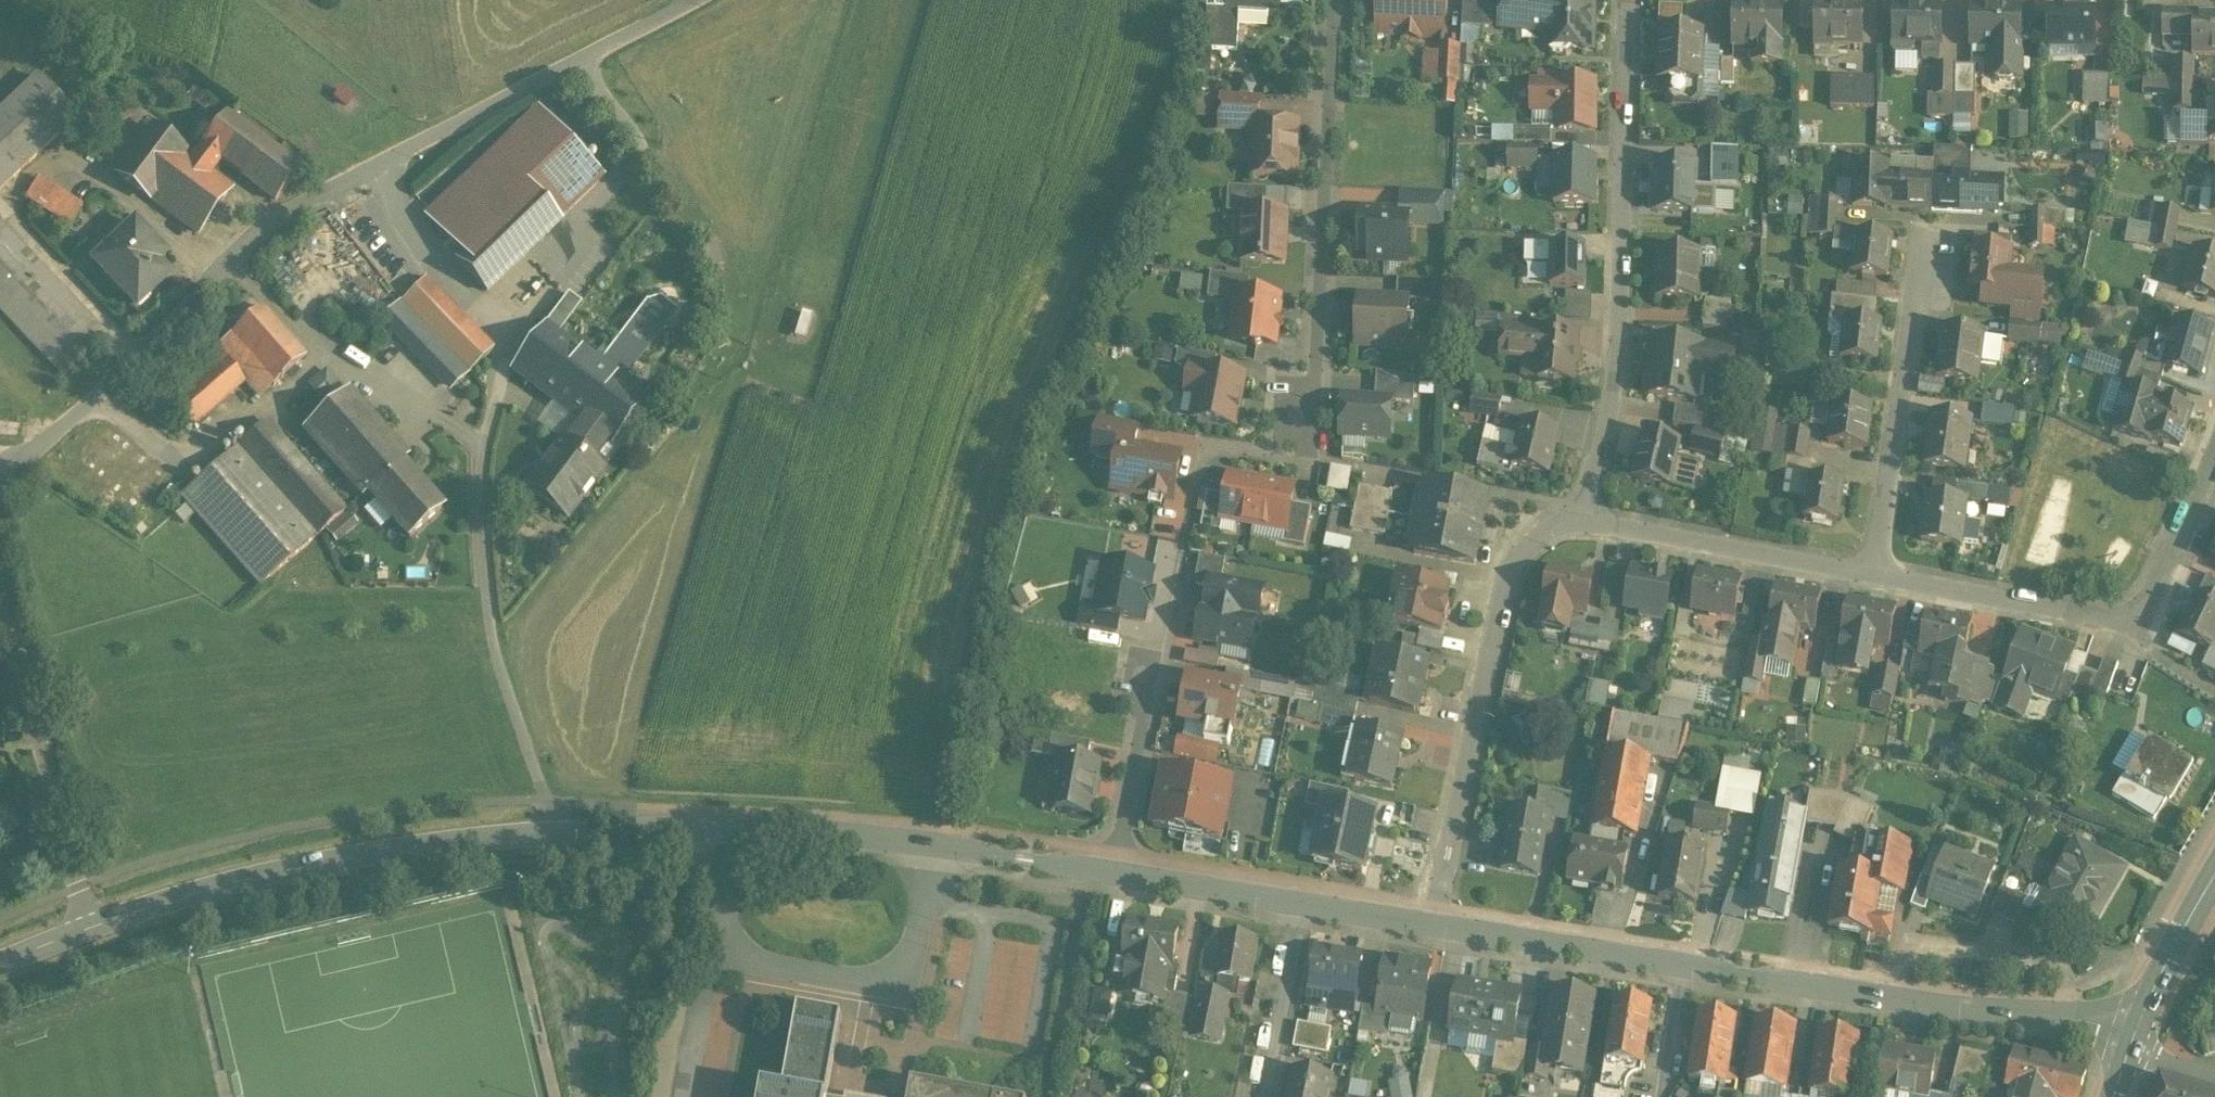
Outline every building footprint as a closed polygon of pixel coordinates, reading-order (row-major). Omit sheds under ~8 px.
[(1380,11),(1384,12),(1383,30),(1377,30),(1376,33),(1401,34),(1400,38),(1420,39),(1420,35),(1442,36),(1442,33),(1439,33),(1441,0),(1380,0),(1380,11)] [(1461,27),(1492,29),(1494,0),(1463,0),(1461,27)] [(1501,25),(1504,29),(1519,31),(1521,29),(1537,31),(1540,29),(1547,30),(1547,0),(1504,0),(1501,25)] [(1547,30),(1547,47),(1551,52),(1566,53),(1570,48),(1591,49),(1592,0),(1547,0),(1547,30)] [(1784,5),(1734,4),(1733,47),(1752,47),(1752,66),(1783,66),(1784,5)] [(1863,7),(1816,6),(1815,45),(1862,46),(1863,7)] [(1940,8),(1895,7),(1894,44),(1925,44),(1925,60),(1939,61),(1940,8)] [(1239,10),(1206,8),(1204,50),(1236,52),(1239,10)] [(2019,9),(1971,8),(1971,45),(1997,45),(2019,45),(2019,9)] [(2095,10),(2047,9),(2046,47),(2077,48),(2077,49),(2094,50),(2095,10)] [(2194,11),(2162,11),(2162,35),(2182,35),(2182,29),(2192,29),(2192,16),(2194,15),(2194,11)] [(2192,16),(2192,29),(2191,53),(2214,54),(2214,16),(2194,15),(2192,16)] [(1702,31),(1664,29),(1662,63),(1661,63),(1659,80),(1669,81),(1699,82),(1700,82),(1702,31)] [(2019,45),(1997,45),(1997,52),(1994,56),(1989,56),(1989,78),(1994,78),(1998,82),(2010,82),(2015,78),(2020,78),(2020,45),(2019,45)] [(1459,49),(1440,48),(1438,82),(1457,83),(1459,49)] [(1204,50),(1201,50),(1200,68),(1242,71),(1243,52),(1236,52),(1204,50)] [(2192,58),(2168,58),(2167,78),(2172,78),(2192,79),(2192,58)] [(1733,60),(1720,60),(1720,85),(1733,85),(1733,60)] [(1950,66),(1935,66),(1934,95),(1934,96),(1949,97),(1950,66)] [(1975,66),(1950,66),(1949,97),(1954,97),(1953,117),(1974,117),(1975,66)] [(1873,74),(1831,73),(1830,101),(1873,102),(1873,74)] [(2109,76),(2081,75),(2080,103),(2109,104),(2109,76)] [(31,78),(0,110),(0,189),(70,116),(31,78)] [(2192,79),(2172,78),(2171,110),(2192,111),(2192,79)] [(1699,82),(1669,81),(1668,99),(1674,105),(1692,106),(1699,100),(1699,82)] [(1593,83),(1558,83),(1558,85),(1532,84),(1532,111),(1558,111),(1558,131),(1593,131),(1593,83)] [(2209,93),(2208,123),(2180,122),(2179,146),(2210,147),(2210,143),(2214,143),(2214,93),(2209,93)] [(1949,97),(1934,96),(1934,95),(1928,95),(1927,117),(1953,117),(1954,97),(1949,97)] [(1260,99),(1221,97),(1220,128),(1252,130),(1252,122),(1259,123),(1260,99)] [(429,213),(426,217),(462,255),(530,189),(559,218),(602,177),(538,110),(515,131),(429,213)] [(295,171),(224,117),(190,161),(208,175),(217,162),(272,202),(295,171)] [(485,137),(419,193),(419,192),(414,196),(429,213),(515,131),(507,122),(485,137)] [(1259,123),(1252,122),(1252,130),(1250,175),(1296,177),(1298,125),(1259,123)] [(2112,149),(2113,126),(2091,126),(2091,148),(2112,149)] [(183,152),(152,128),(117,175),(195,234),(227,189),(208,175),(190,161),(181,154),(183,152)] [(1550,129),(1511,129),(1511,144),(1550,145),(1550,129)] [(1490,144),(1465,145),(1466,165),(1490,164),(1490,144)] [(1538,147),(1507,147),(1507,168),(1537,169),(1538,147)] [(1735,147),(1712,147),(1711,161),(1735,162),(1735,147)] [(1933,150),(1933,163),(1931,211),(1996,214),(1996,207),(2002,207),(2003,178),(1971,177),(1971,150),(1933,150)] [(1595,158),(1555,157),(1553,204),(1592,206),(1593,181),(1594,181),(1595,158)] [(1735,162),(1711,161),(1710,185),(1734,185),(1735,162)] [(1852,208),(1931,211),(1933,163),(1917,162),(1917,175),(1888,174),(1888,168),(1853,166),(1852,208)] [(1694,166),(1656,164),(1655,195),(1651,195),(1651,211),(1654,211),(1654,212),(1724,214),(1725,190),(1693,188),(1694,166)] [(79,210),(38,181),(25,199),(66,228),(79,210)] [(1267,189),(1228,187),(1227,212),(1243,213),(1243,211),(1266,212),(1267,189)] [(462,255),(455,261),(485,292),(560,220),(559,218),(530,189),(462,255)] [(1401,212),(1361,210),(1359,248),(1361,248),(1361,245),(1370,245),(1369,260),(1390,261),(1391,253),(1406,253),(1408,222),(1426,223),(1426,217),(1439,218),(1440,213),(1441,192),(1402,190),(1401,212)] [(1453,193),(1441,192),(1440,213),(1452,213),(1453,193)] [(1836,200),(1822,199),(1821,218),(1835,219),(1836,200)] [(2162,207),(2153,206),(2149,227),(2158,228),(2162,207)] [(2179,210),(2162,207),(2158,228),(2175,231),(2179,210)] [(2045,210),(2031,210),(2031,228),(2044,229),(2045,210)] [(2064,211),(2045,210),(2044,229),(2064,230),(2064,211)] [(1266,212),(1243,211),(1243,213),(1241,260),(1283,262),(1285,213),(1266,212)] [(1835,219),(1821,218),(1820,235),(1834,236),(1835,219)] [(2149,227),(2128,223),(2125,242),(2154,247),(2158,228),(2149,227)] [(132,224),(120,237),(117,235),(109,243),(111,245),(93,262),(129,300),(143,288),(148,294),(168,275),(157,264),(161,260),(149,248),(153,244),(132,224)] [(2044,229),(2031,228),(2030,247),(2044,248),(2044,229)] [(2175,231),(2158,228),(2154,247),(2154,249),(2171,252),(2175,231)] [(0,229),(0,310),(65,375),(106,334),(0,229)] [(1891,237),(1856,233),(1851,274),(1886,278),(1891,237)] [(1526,234),(1504,234),(1504,249),(1526,250),(1526,234)] [(1998,237),(1974,235),(1973,247),(1997,249),(1998,237)] [(1584,247),(1551,246),(1550,286),(1584,287),(1584,247)] [(1973,247),(1969,289),(1983,291),(2006,293),(2008,274),(2010,250),(1997,249),(1973,247)] [(2195,248),(2182,290),(2214,299),(2214,254),(2195,248)] [(1697,252),(1660,251),(1658,298),(1696,299),(1697,272),(1714,272),(1715,252),(1697,251),(1697,252)] [(1249,278),(1210,273),(1207,298),(1235,301),(1236,293),(1247,295),(1249,278)] [(2026,276),(2008,274),(2006,293),(1983,291),(1982,305),(2039,312),(2042,284),(2039,280),(2028,279),(2026,276)] [(1201,281),(1183,279),(1182,292),(1199,294),(1201,281)] [(1436,281),(1397,279),(1396,299),(1409,299),(1409,301),(1435,302),(1436,281)] [(491,350),(424,280),(401,302),(469,372),(491,350)] [(1567,318),(1593,319),(1594,292),(1568,291),(1567,318)] [(1247,295),(1236,293),(1235,301),(1231,340),(1251,342),(1256,349),(1263,344),(1275,345),(1277,329),(1283,324),(1278,318),(1281,299),(1247,295)] [(558,334),(581,304),(568,294),(545,324),(558,334)] [(1396,299),(1357,297),(1354,346),(1406,348),(1409,301),(1409,299),(1396,299)] [(645,302),(600,365),(621,380),(675,311),(659,298),(645,302)] [(1876,303),(1832,298),(1830,318),(1831,318),(1846,320),(1844,341),(1842,360),(1876,364),(1880,322),(1874,322),(1876,303)] [(244,300),(205,334),(216,348),(229,336),(256,313),(244,300)] [(1731,303),(1706,300),(1703,328),(1728,330),(1731,303)] [(305,357),(262,308),(256,313),(229,336),(273,386),(305,357)] [(1530,319),(1499,317),(1498,336),(1502,336),(1527,338),(1528,338),(1529,337),(1529,336),(1529,332),(1530,319)] [(1846,320),(1831,318),(1828,335),(1833,339),(1833,340),(1844,341),(1846,320)] [(2211,330),(2176,320),(2163,366),(2163,367),(2164,368),(2198,377),(2211,330)] [(545,324),(508,372),(579,425),(604,444),(610,448),(646,399),(621,380),(600,365),(558,334),(545,324)] [(2041,327),(2009,324),(2007,341),(2040,344),(2041,327)] [(2061,330),(2041,327),(2040,344),(2058,347),(2060,336),(2068,338),(2070,329),(2061,328),(2061,330)] [(1982,335),(1965,332),(1965,331),(1944,328),(1937,378),(1976,383),(1982,335)] [(1578,334),(1539,330),(1539,332),(1529,332),(1529,336),(1529,337),(1528,338),(1527,338),(1502,336),(1501,356),(1526,358),(1524,378),(1540,379),(1540,384),(1555,385),(1556,381),(1574,383),(1578,334)] [(273,386),(229,336),(216,348),(245,381),(259,398),(273,386)] [(1700,345),(1653,340),(1649,376),(1647,376),(1643,379),(1642,387),(1645,390),(1647,391),(1646,395),(1674,398),(1694,401),(1697,374),(1729,378),(1733,350),(1700,347),(1700,345)] [(1173,349),(1157,346),(1155,357),(1171,360),(1173,349)] [(216,348),(159,397),(187,430),(245,381),(216,348)] [(1217,356),(1178,349),(1175,365),(1190,368),(1191,367),(1214,371),(1217,356)] [(2143,359),(2130,354),(2125,368),(2138,372),(2143,359)] [(2163,366),(2143,359),(2138,372),(2161,381),(2164,368),(2163,367),(2163,366)] [(1798,362),(1783,360),(1783,364),(1779,363),(1777,377),(1795,380),(1798,362)] [(1833,367),(1798,362),(1795,380),(1831,385),(1833,367)] [(320,398),(340,381),(328,367),(308,385),(320,398)] [(1214,371),(1191,367),(1190,368),(1186,391),(1197,393),(1192,418),(1235,426),(1244,376),(1214,371)] [(2138,372),(2125,368),(2119,382),(2126,385),(2132,387),(2138,372)] [(1415,379),(1376,372),(1374,399),(1391,400),(1391,402),(1413,404),(1415,379)] [(2161,381),(2138,372),(2132,387),(2156,394),(2161,381)] [(2132,387),(2126,385),(2112,430),(2148,441),(2149,439),(2147,438),(2159,398),(2161,399),(2162,396),(2156,394),(2132,387)] [(304,467),(266,423),(238,447),(233,441),(226,447),(232,453),(181,497),(260,587),(368,492),(400,464),(405,459),(348,394),(306,431),(323,450),(304,467)] [(1501,401),(1473,396),(1470,413),(1498,418),(1501,401)] [(1374,399),(1343,397),(1341,437),(1389,439),(1391,402),(1391,400),(1374,399)] [(2161,399),(2159,398),(2147,438),(2149,439),(2180,448),(2191,408),(2161,399)] [(1832,404),(1813,401),(1810,425),(1830,428),(1832,404)] [(1871,406),(1833,401),(1832,404),(1830,428),(1828,444),(1866,448),(1871,406)] [(2013,409),(1983,405),(1980,424),(2011,428),(2013,409)] [(1702,410),(1675,407),(1673,425),(1700,429),(1702,410)] [(1970,419),(1932,413),(1924,465),(1962,471),(1970,419)] [(1138,426),(1100,419),(1094,449),(1119,454),(1121,441),(1135,444),(1138,426)] [(579,425),(564,444),(560,441),(523,486),(565,520),(601,472),(589,463),(604,444),(607,439),(600,423),(582,421),(579,425)] [(1558,430),(1523,421),(1516,451),(1483,443),(1477,468),(1511,475),(1513,467),(1548,475),(1558,430)] [(1809,433),(1791,430),(1786,458),(1805,461),(1809,433)] [(1724,437),(1694,431),(1690,450),(1720,456),(1724,437)] [(1678,442),(1642,434),(1636,460),(1634,460),(1630,478),(1693,492),(1699,466),(1674,460),(1678,442)] [(1135,444),(1121,441),(1119,454),(1112,489),(1116,490),(1118,494),(1130,496),(1134,493),(1172,500),(1181,456),(1150,450),(1147,446),(1135,444)] [(1805,461),(1786,458),(1784,474),(1790,475),(1790,474),(1809,477),(1811,462),(1805,461)] [(440,510),(400,464),(368,492),(408,537),(440,510)] [(1349,471),(1332,468),(1328,488),(1345,491),(1349,471)] [(1809,477),(1790,474),(1790,475),(1787,496),(1806,499),(1803,518),(1836,523),(1843,482),(1809,477)] [(1261,482),(1229,476),(1225,496),(1221,518),(1222,519),(1254,524),(1261,482)] [(1294,488),(1261,482),(1254,524),(1285,530),(1286,530),(1291,503),(1294,488)] [(1990,488),(1956,483),(1954,498),(1965,500),(1965,501),(1988,504),(1990,488)] [(1392,493),(1359,487),(1350,530),(1384,537),(1392,493)] [(1486,499),(1426,488),(1414,554),(1474,565),(1486,499)] [(1225,496),(1207,492),(1200,528),(1220,531),(1222,519),(1221,518),(1225,496)] [(1954,498),(1927,495),(1921,541),(1960,546),(1960,543),(1963,521),(1965,501),(1965,500),(1954,498)] [(1311,507),(1291,503),(1286,530),(1285,530),(1282,543),(1304,547),(1311,507)] [(1980,523),(1963,521),(1960,543),(1977,545),(1980,523)] [(1328,536),(1327,548),(1352,550),(1353,538),(1328,536)] [(1225,559),(1199,555),(1194,584),(1208,587),(1210,579),(1221,581),(1225,559)] [(1152,575),(1110,568),(1103,607),(1101,615),(1119,618),(1143,622),(1152,575)] [(1592,577),(1551,570),(1545,602),(1544,602),(1540,624),(1545,631),(1566,635),(1571,608),(1585,610),(1592,577)] [(1671,578),(1633,570),(1626,609),(1641,612),(1640,617),(1663,621),(1664,616),(1671,578)] [(1741,581),(1697,573),(1691,610),(1734,618),(1741,581)] [(1449,589),(1398,578),(1392,605),(1400,606),(1396,625),(1439,634),(1442,622),(1445,623),(1446,622),(1449,606),(1449,605),(1446,605),(1449,589)] [(2206,578),(2198,594),(2214,603),(2214,582),(2206,578)] [(1221,581),(1210,579),(1208,587),(1204,609),(1202,608),(1202,609),(1258,619),(1264,589),(1221,581)] [(1820,596),(1775,588),(1769,623),(1769,624),(1794,628),(1814,632),(1820,596)] [(1759,594),(1746,591),(1741,616),(1754,618),(1759,594)] [(2198,594),(2187,617),(2185,616),(2176,635),(2211,651),(2212,652),(2214,646),(2214,603),(2198,594)] [(1895,609),(1847,601),(1840,638),(1842,638),(1872,644),(1888,647),(1895,609)] [(1103,607),(1082,604),(1078,626),(1116,633),(1119,618),(1101,615),(1103,607)] [(1258,619),(1202,609),(1196,639),(1250,649),(1255,620),(1258,620),(1258,619)] [(1970,624),(1927,616),(1920,652),(1937,655),(1931,688),(1951,692),(1949,702),(1953,703),(1960,660),(1964,660),(1964,659),(1970,624)] [(1576,624),(1572,646),(1616,654),(1622,623),(1603,620),(1602,628),(1576,624)] [(1793,635),(1794,628),(1769,624),(1769,623),(1767,622),(1763,645),(1760,660),(1767,661),(1790,665),(1795,639),(1793,635)] [(2045,642),(2022,634),(2004,682),(2006,683),(1996,709),(2020,718),(2030,691),(2055,700),(2065,673),(2073,652),(2071,651),(2071,653),(2045,644),(2045,642)] [(1872,644),(1842,638),(1841,643),(1837,669),(1838,670),(1839,665),(1860,669),(1861,666),(1867,667),(1872,644)] [(1841,643),(1828,640),(1822,674),(1821,676),(1836,679),(1838,670),(1837,669),(1841,643)] [(1763,645),(1750,642),(1743,680),(1763,684),(1767,661),(1760,660),(1763,645)] [(2212,652),(2211,651),(2203,669),(2214,675),(2214,646),(2212,652)] [(1428,664),(1379,653),(1372,685),(1375,686),(1370,705),(1414,714),(1420,687),(1423,688),(1428,664)] [(1964,660),(1960,660),(1953,703),(1968,706),(1970,706),(1978,664),(1979,662),(1964,659),(1964,660)] [(2098,675),(2092,690),(2107,695),(2118,664),(2104,659),(2098,675)] [(1988,666),(1978,664),(1970,706),(1982,709),(1996,672),(1990,671),(1988,669),(1988,666)] [(1897,670),(1879,667),(1874,695),(1892,698),(1897,670)] [(2098,675),(2080,669),(2077,677),(2069,701),(2086,708),(2092,690),(2098,675)] [(1262,678),(1227,671),(1225,686),(1240,689),(1240,692),(1259,695),(1262,678)] [(2077,677),(2065,673),(2055,700),(2067,704),(2069,701),(2077,677)] [(1225,686),(1189,679),(1181,720),(1233,729),(1240,692),(1240,689),(1225,686)] [(1820,683),(1807,681),(1803,705),(1815,708),(1820,683)] [(1360,694),(1316,685),(1312,705),(1321,707),(1355,714),(1360,694)] [(1968,706),(1953,703),(1951,715),(1966,718),(1968,706)] [(1355,714),(1321,707),(1318,725),(1352,732),(1355,714)] [(1689,727),(1613,713),(1607,751),(1649,759),(1649,760),(1677,765),(1689,727)] [(1401,738),(1359,728),(1352,761),(1358,762),(1354,781),(1391,789),(1396,769),(1395,768),(1401,738)] [(1091,743),(1052,736),(1049,757),(1059,759),(1059,757),(1088,763),(1091,743)] [(1179,738),(1177,756),(1219,761),(1221,743),(1179,738)] [(2193,766),(2149,740),(2127,777),(2124,776),(2112,796),(2153,821),(2165,802),(2170,805),(2193,766)] [(1649,759),(1607,751),(1593,828),(1635,836),(1649,760),(1649,759)] [(1088,763),(1059,757),(1059,759),(1055,778),(1059,789),(1056,807),(1091,814),(1100,765),(1088,763)] [(1197,776),(1164,770),(1153,827),(1170,830),(1175,827),(1187,829),(1186,833),(1187,833),(1188,829),(1200,831),(1203,837),(1221,840),(1231,783),(1208,778),(1207,777),(1207,778),(1199,776),(1197,776)] [(1349,793),(1310,785),(1305,806),(1323,810),(1325,803),(1346,807),(1349,793)] [(1571,795),(1541,790),(1537,814),(1537,816),(1548,818),(1567,821),(1571,795)] [(1849,797),(1809,791),(1806,811),(1804,823),(1835,828),(1849,797)] [(1873,808),(1849,797),(1835,828),(1833,834),(1857,845),(1873,808)] [(1346,807),(1325,803),(1323,810),(1313,860),(1362,871),(1374,813),(1346,807)] [(1731,813),(1697,807),(1693,828),(1728,833),(1731,813)] [(1537,814),(1510,809),(1508,823),(1546,829),(1548,818),(1537,816),(1537,814)] [(1546,829),(1508,823),(1507,827),(1506,826),(1504,839),(1505,839),(1500,870),(1537,876),(1546,829)] [(1803,835),(1762,828),(1746,912),(1787,920),(1803,835)] [(1910,846),(1866,838),(1860,851),(1859,851),(1855,870),(1881,875),(1878,893),(1886,894),(1890,891),(1890,889),(1902,891),(1906,868),(1908,867),(1911,853),(1909,851),(1910,846)] [(1705,848),(1668,841),(1658,897),(1695,903),(1705,848)] [(1608,843),(1601,842),(1601,845),(1585,842),(1582,858),(1574,864),(1571,863),(1568,881),(1614,889),(1617,874),(1623,875),(1627,853),(1624,849),(1610,846),(1608,843)] [(2124,870),(2075,842),(2044,894),(2037,907),(2037,908),(2085,936),(2124,870)] [(1993,870),(1944,852),(1933,880),(1927,898),(1928,899),(1976,916),(1993,870)] [(1855,870),(1839,867),(1828,927),(1868,934),(1866,947),(1887,950),(1893,918),(1874,915),(1878,893),(1881,875),(1855,870)] [(1921,876),(1911,906),(1924,911),(1928,899),(1927,898),(1933,880),(1921,876)] [(2034,888),(2029,889),(2024,898),(2026,899),(2022,908),(2029,910),(2037,908),(2037,907),(2044,894),(2034,888)] [(2024,898),(2000,890),(1991,915),(2017,924),(2022,908),(2026,899),(2024,898)] [(1179,928),(1130,920),(1123,960),(1137,962),(1132,990),(1136,997),(1155,1000),(1162,996),(1162,993),(1166,994),(1174,995),(1174,993),(1179,967),(1172,966),(1179,928)] [(1219,955),(1206,953),(1198,994),(1202,995),(1200,1002),(1193,1037),(1193,1038),(1218,1043),(1222,1022),(1218,1021),(1224,993),(1236,995),(1239,981),(1250,983),(1256,940),(1222,935),(1221,936),(1222,936),(1219,955)] [(1360,958),(1317,950),(1311,988),(1311,989),(1353,996),(1354,996),(1360,958)] [(1431,968),(1385,961),(1377,1010),(1376,1015),(1391,1018),(1417,1022),(1422,1022),(1431,968)] [(1520,993),(1477,986),(1477,985),(1458,982),(1449,1034),(1471,1037),(1471,1034),(1497,1038),(1497,1041),(1512,1044),(1512,1042),(1520,993)] [(1091,1012),(1109,1017),(1116,992),(1098,987),(1091,1012)] [(1353,996),(1311,989),(1309,1006),(1351,1013),(1353,996)] [(1594,996),(1556,989),(1544,1051),(1551,1052),(1548,1069),(1579,1075),(1594,996)] [(987,991),(986,1030),(1030,1030),(1030,991),(987,991)] [(1188,996),(1174,993),(1174,995),(1166,994),(1159,1030),(1181,1035),(1188,999),(1188,996)] [(1652,1004),(1615,998),(1603,1069),(1624,1072),(1640,1074),(1652,1004)] [(1200,1002),(1188,999),(1181,1035),(1193,1037),(1200,1002)] [(798,1008),(783,1091),(763,1087),(761,1096),(827,1096),(842,1016),(798,1008)] [(1377,1010),(1363,1008),(1358,1031),(1388,1036),(1388,1035),(1391,1018),(1376,1015),(1377,1010)] [(1735,1017),(1699,1011),(1688,1080),(1709,1083),(1724,1086),(1735,1017)] [(1417,1022),(1391,1018),(1388,1035),(1410,1038),(1414,1035),(1417,1022)] [(1794,1026),(1756,1020),(1747,1083),(1784,1088),(1794,1026)] [(1331,1030),(1298,1023),(1293,1048),(1326,1054),(1331,1030)] [(1820,1030),(1811,1092),(1844,1096),(1848,1096),(1858,1035),(1820,1030)] [(2203,1034),(2204,1057),(2214,1057),(2214,1033),(2203,1034)] [(1527,1044),(1512,1042),(1512,1044),(1497,1041),(1492,1073),(1521,1078),(1527,1044)] [(1884,1045),(1876,1096),(1929,1096),(1929,1093),(1935,1054),(1884,1045)] [(1544,1051),(1529,1048),(1524,1078),(1546,1082),(1548,1069),(1551,1052),(1544,1051)] [(1949,1096),(1966,1096),(1969,1085),(1984,1089),(1991,1057),(1960,1050),(1949,1096)] [(2014,1050),(2005,1087),(2025,1092),(2040,1096),(2080,1096),(2087,1070),(2014,1050)] [(1624,1072),(1603,1069),(1600,1089),(1624,1092),(1627,1077),(1623,1076),(1624,1072)] [(1293,1070),(1288,1096),(1327,1096),(1331,1078),(1293,1070)] [(1413,1077),(1392,1079),(1394,1096),(1414,1096),(1413,1077)] [(2160,1078),(2153,1096),(2214,1096),(2160,1078)] [(912,1082),(909,1096),(992,1096),(912,1082)] [(1724,1086),(1709,1083),(1708,1093),(1723,1095),(1724,1086)]
